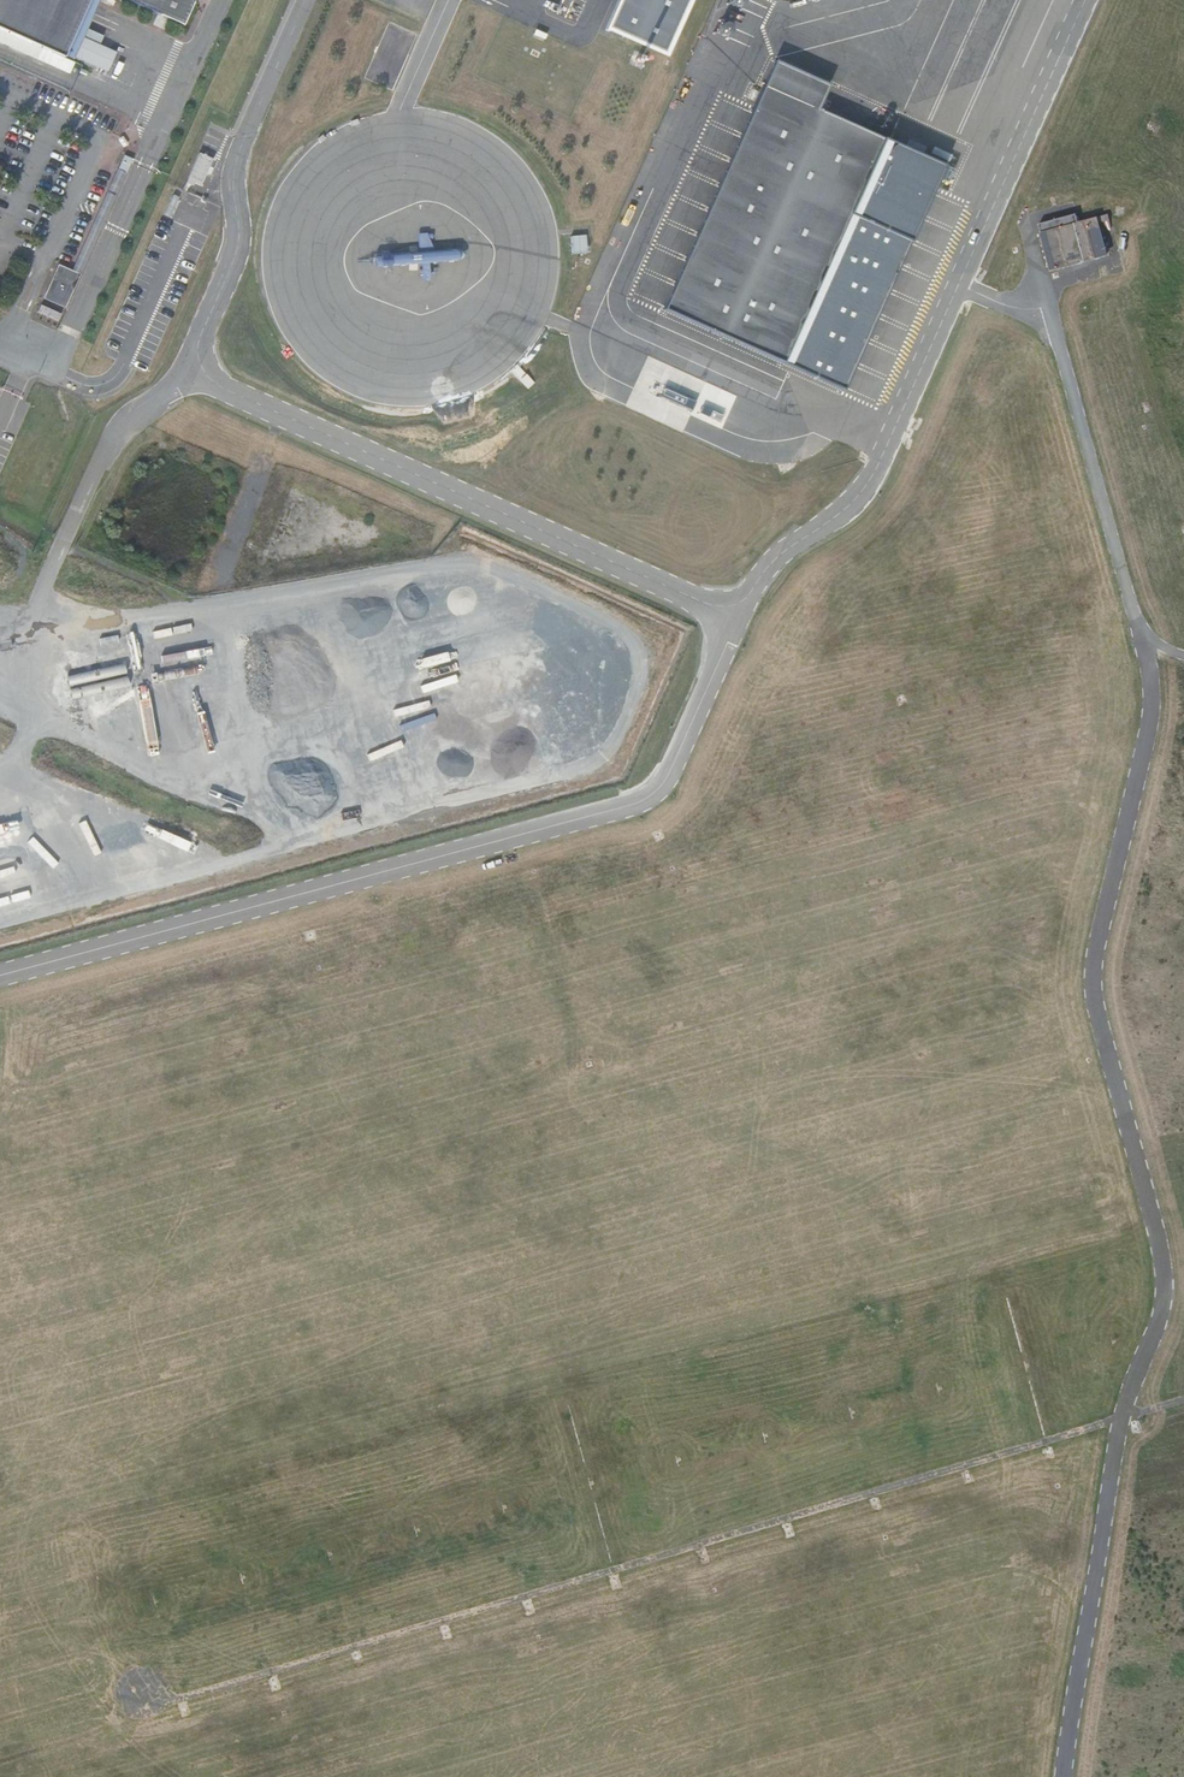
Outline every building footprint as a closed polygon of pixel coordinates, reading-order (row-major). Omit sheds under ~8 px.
[(66,63),(66,62),(95,0),(0,0),(0,33),(66,63)] [(66,62),(74,65),(104,0),(95,0),(66,62)] [(184,31),(198,0),(114,0),(184,31)] [(599,27),(658,56),(682,0),(610,0),(599,27)] [(828,87),(775,64),(664,310),(844,390),(944,168),(817,111),(828,87)] [(129,152),(73,276),(78,278),(134,155),(129,152)] [(1107,215),(1041,233),(1051,270),(1106,254),(1098,223),(1104,222),(1106,232),(1111,231),(1107,215)] [(62,306),(70,290),(57,284),(51,301),(62,306)]
